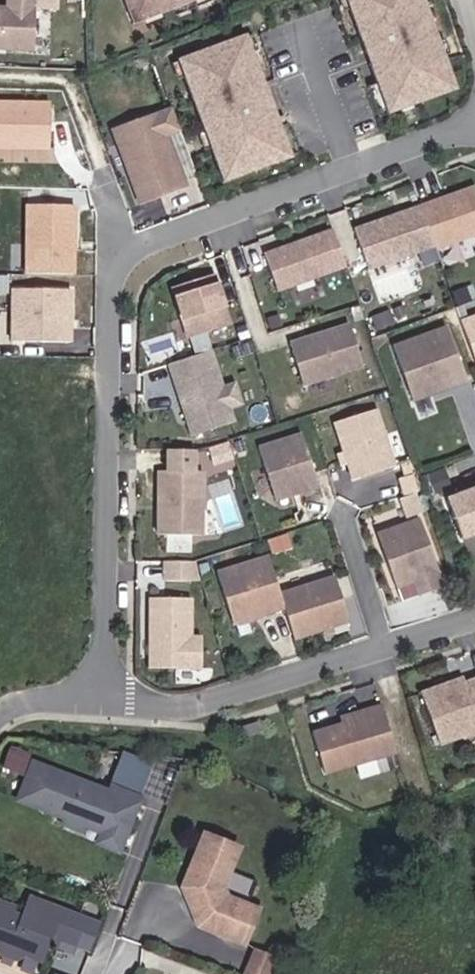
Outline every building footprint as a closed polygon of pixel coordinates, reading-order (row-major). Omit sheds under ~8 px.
[(34,0),(6,0),(6,6),(0,6),(0,48),(17,49),(32,35),(34,0)] [(135,25),(197,0),(125,0),(135,25)] [(381,116),(453,92),(421,0),(341,0),(381,116)] [(287,158),(245,36),(175,61),(217,182),(287,158)] [(0,100),(0,147),(48,148),(50,101),(0,100)] [(180,188),(160,136),(176,131),(167,107),(109,129),(135,200),(155,192),(157,197),(180,188)] [(433,245),(474,231),(474,189),(474,187),(420,207),(354,230),(367,269),(433,245)] [(137,205),(157,197),(155,192),(135,200),(137,205)] [(75,206),(25,205),(23,272),(73,273),(75,206)] [(343,264),(330,227),(262,252),(275,289),(343,264)] [(226,325),(210,274),(168,287),(185,338),(226,325)] [(74,290),(11,289),(10,341),(73,342),(74,290)] [(460,319),(474,363),(474,314),(460,319)] [(300,382),(359,363),(346,323),(287,342),(300,382)] [(466,381),(447,327),(393,347),(412,401),(466,381)] [(224,407),(218,388),(206,350),(165,363),(188,435),(229,422),(224,407)] [(237,403),(231,384),(218,388),(224,407),(237,403)] [(390,465),(372,408),(331,421),(350,478),(390,465)] [(315,485),(298,433),(255,447),(268,486),(284,495),(315,485)] [(199,534),(199,471),(191,471),(191,450),(164,449),(164,470),(155,470),(155,534),(199,534)] [(284,495),(268,486),(272,499),(284,495)] [(444,501),(458,539),(474,533),(474,490),(444,501)] [(442,584),(418,516),(374,532),(394,586),(411,579),(416,594),(442,584)] [(277,593),(265,555),(214,571),(230,623),(281,606),(277,593)] [(346,620),(332,575),(277,593),(281,606),(291,637),(346,620)] [(198,668),(198,637),(187,637),(187,598),(148,597),(147,667),(198,668)] [(453,684),(451,679),(418,691),(437,741),(461,733),(462,735),(474,730),(474,676),(453,684)] [(393,751),(379,704),(363,708),(365,715),(340,722),(310,731),(322,772),(393,751)] [(340,722),(365,715),(363,708),(338,716),(340,722)] [(259,731),(255,720),(238,725),(241,736),(259,731)] [(26,775),(33,757),(15,750),(7,768),(26,775)] [(361,778),(393,767),(388,755),(356,765),(361,778)] [(141,805),(36,763),(21,801),(70,819),(73,812),(108,826),(105,833),(101,844),(122,852),(141,805)] [(143,800),(112,787),(110,792),(141,805),(143,800)] [(105,833),(108,826),(73,812),(70,819),(68,825),(87,833),(89,827),(105,833)] [(223,887),(238,848),(204,834),(182,888),(187,900),(193,901),(196,907),(193,913),(198,926),(244,944),(257,910),(226,897),(223,887)] [(51,932),(77,942),(86,917),(31,896),(24,915),(12,910),(14,905),(0,899),(0,944),(3,950),(16,956),(26,952),(42,958),(51,932)] [(92,948),(102,923),(86,917),(77,942),(92,948)] [(249,973),(270,973),(277,957),(258,950),(249,973)]
